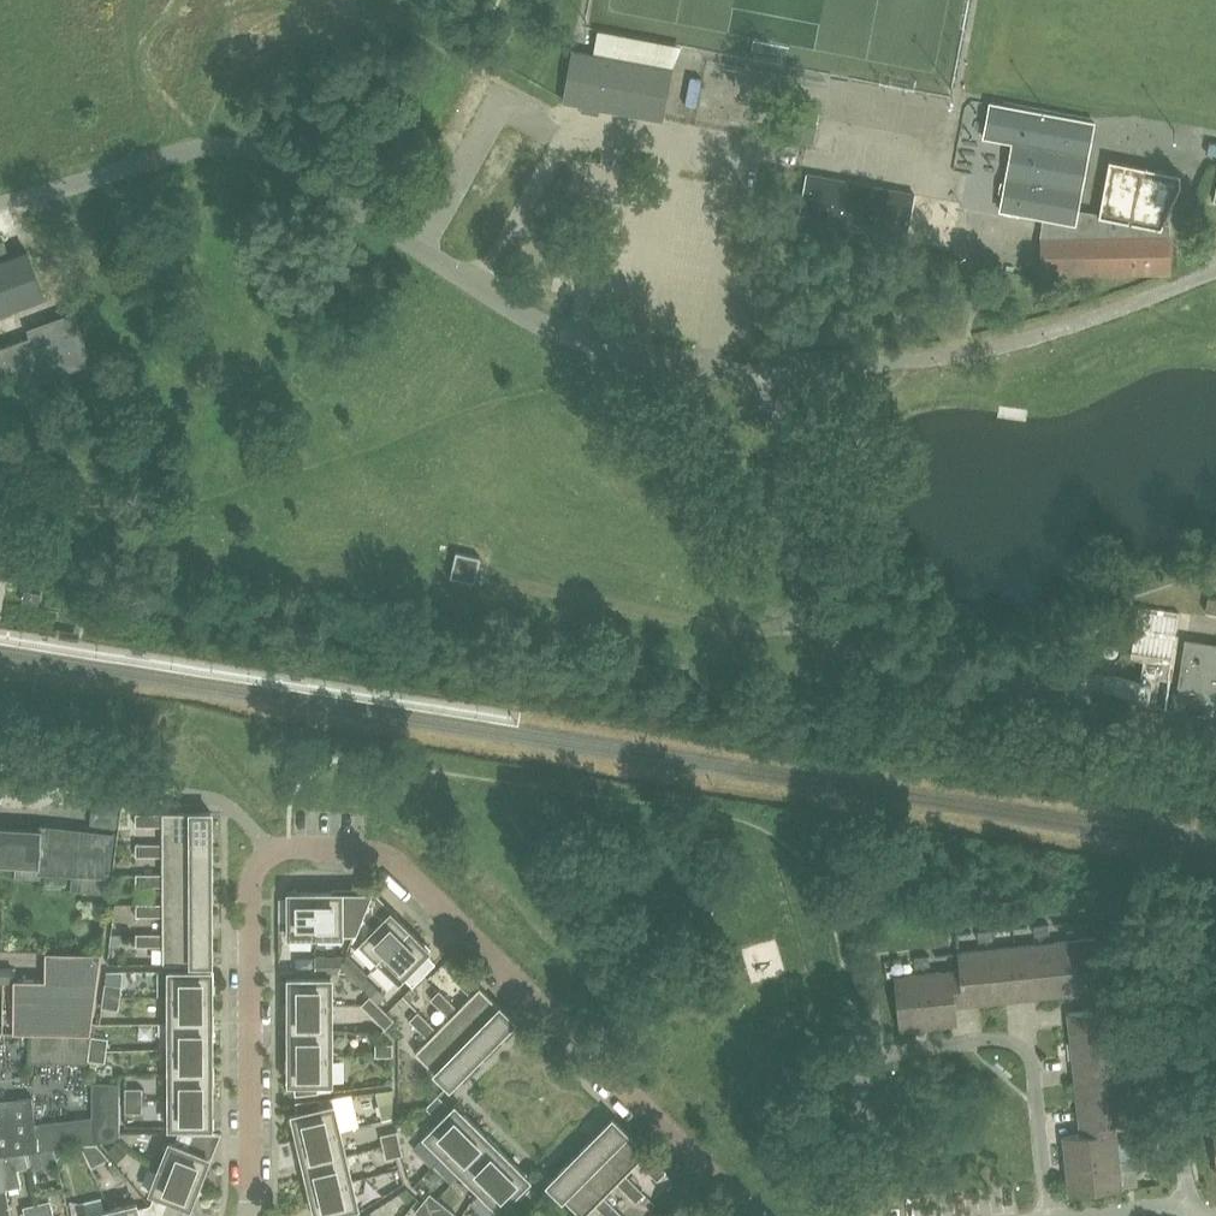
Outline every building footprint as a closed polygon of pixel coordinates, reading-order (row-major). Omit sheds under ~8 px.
[(564,100),(581,104),(580,111),(599,114),(600,107),(662,118),(671,68),(573,50),(564,100)] [(1000,209),(1048,218),(1075,223),(1077,210),(1094,121),(990,102),(983,136),(1012,141),(1000,209)] [(815,124),(792,120),(789,139),(812,143),(815,124)] [(1169,233),(1168,224),(1164,222),(1181,185),(1180,174),(1180,173),(1109,159),(1099,214),(1077,210),(1075,223),(1048,218),(1045,235),(1042,236),(1043,273),(1170,271),(1169,233)] [(807,173),(799,217),(906,237),(914,193),(807,173)] [(1,238),(0,239),(0,308),(7,306),(8,308),(17,305),(16,302),(25,299),(26,302),(34,299),(33,296),(42,293),(26,249),(8,256),(1,238)] [(72,309),(26,326),(28,334),(0,344),(0,372),(13,368),(20,386),(91,360),(72,309)] [(450,576),(475,582),(481,556),(456,551),(450,576)] [(39,589),(23,586),(21,597),(37,600),(39,589)] [(1208,597),(1206,611),(1215,613),(1215,598),(1208,597)] [(1171,681),(1180,613),(1138,605),(1129,654),(1144,661),(1142,681),(1082,673),(1080,688),(1102,692),(1151,702),(1154,679),(1171,681)] [(1179,696),(1215,703),(1215,645),(1188,640),(1179,696)] [(118,801),(93,798),(89,823),(114,826),(118,801)] [(163,824),(163,842),(212,842),(212,811),(137,812),(137,824),(163,824)] [(112,831),(107,831),(40,823),(40,830),(0,828),(0,863),(18,864),(16,875),(41,876),(41,872),(74,874),(73,889),(94,890),(106,891),(107,887),(112,831)] [(212,842),(163,842),(137,842),(137,854),(163,854),(163,872),(212,872),(212,842)] [(164,884),(164,902),(212,902),(212,872),(163,872),(137,872),(137,884),(164,884)] [(316,934),(316,892),(299,892),(299,889),(289,889),(289,897),(279,897),(279,921),(289,921),(289,934),(316,934)] [(356,929),(362,915),(373,891),(374,890),(374,889),(362,889),(362,892),(343,892),(343,889),(333,889),(333,892),(316,892),(316,934),(343,934),(343,929),(356,929)] [(373,891),(362,915),(356,929),(365,938),(362,941),(380,960),(410,930),(398,918),(400,916),(393,909),(392,910),(373,891)] [(212,902),(164,902),(137,902),(137,914),(164,914),(164,932),(212,932),(212,902)] [(1041,924),(1042,934),(1049,933),(1048,923),(1041,924)] [(1035,935),(1042,934),(1041,924),(1034,925),(1035,935)] [(422,942),(410,930),(380,960),(399,979),(403,975),(413,985),(423,975),(413,965),(426,952),(431,947),(424,940),(422,942)] [(212,963),(212,932),(164,932),(138,932),(138,944),(164,944),(164,963),(212,963)] [(1071,940),(1073,953),(1100,950),(1099,937),(1071,940)] [(1076,992),(1074,966),(1073,953),(1071,940),(1042,943),(1047,995),(1076,992)] [(1019,997),(1047,995),(1042,943),(1014,945),(1019,997)] [(1014,945),(987,948),(992,1000),(1019,997),(1014,945)] [(964,1003),(992,1000),(987,948),(959,951),(961,968),(964,1003)] [(26,1030),(30,1030),(44,1030),(59,1030),(73,1031),(90,1031),(103,949),(46,949),(45,977),(14,976),(13,1030),(26,1030)] [(1073,953),(1074,966),(1102,963),(1100,950),(1073,953)] [(916,966),(923,965),(922,955),(915,956),(916,966)] [(1076,992),(1104,989),(1102,963),(1074,966),(1076,992)] [(453,977),(471,995),(458,1008),(493,1042),(515,1020),(480,986),(474,980),(462,968),(453,977)] [(956,1004),(964,1003),(961,968),(922,972),(927,1025),(958,1022),(956,1004)] [(170,970),(170,972),(170,996),(212,996),(212,979),(215,979),(215,969),(208,969),(208,970),(170,970)] [(922,972),(895,975),(900,1028),(927,1025),(922,972)] [(290,1003),(332,1003),(332,977),(294,977),(287,977),(287,987),(290,987),(290,1003)] [(104,982),(102,994),(119,996),(120,984),(104,982)] [(449,1017),(437,1029),(472,1064),(493,1042),(458,1008),(440,990),(431,999),(449,1017)] [(117,1008),(119,996),(102,994),(101,1006),(117,1008)] [(382,1007),(370,995),(361,1004),(374,1016),(382,1007)] [(212,996),(170,996),(170,1022),(215,1022),(215,1013),(212,1013),(212,996)] [(287,1029),(332,1028),(332,1003),(290,1003),(290,1021),(287,1021),(287,1029)] [(1068,1012),(1071,1039),(1122,1035),(1119,1006),(1068,1012)] [(395,1018),(382,1007),(374,1016),(386,1028),(395,1018)] [(472,1064),(437,1029),(419,1011),(410,1020),(428,1038),(415,1051),(450,1086),(472,1064)] [(215,1031),(215,1022),(170,1022),(170,1047),(212,1047),(212,1031),(215,1031)] [(290,1054),(332,1054),(332,1028),(287,1029),(287,1038),(290,1038),(290,1054)] [(24,1150),(38,1148),(35,1121),(26,1030),(13,1030),(0,1030),(0,1153),(24,1150)] [(30,1030),(29,1060),(43,1060),(44,1030),(30,1030)] [(43,1060),(58,1061),(59,1030),(44,1030),(43,1060)] [(73,1031),(59,1030),(58,1061),(72,1061),(73,1031)] [(87,1062),(87,1058),(88,1046),(89,1034),(90,1031),(73,1031),(72,1061),(87,1062)] [(106,1035),(89,1034),(88,1046),(105,1047),(106,1035)] [(1071,1039),(1074,1068),(1125,1063),(1122,1035),(1071,1039)] [(393,1042),(382,1042),(375,1042),(375,1054),(394,1054),(393,1042)] [(104,1059),(105,1047),(88,1046),(87,1058),(104,1059)] [(170,1073),(215,1073),(215,1064),(212,1064),(212,1047),(170,1047),(170,1073)] [(296,1094),(319,1091),(319,1082),(332,1082),(332,1054),(290,1054),(290,1072),(287,1072),(287,1082),(294,1082),(296,1094)] [(1144,1068),(1144,1061),(1134,1062),(1135,1070),(1144,1068)] [(1074,1068),(1077,1096),(1128,1091),(1125,1063),(1074,1068)] [(170,1099),(212,1099),(212,1082),(215,1082),(215,1073),(170,1073),(170,1099)] [(92,1116),(95,1142),(119,1140),(119,1113),(120,1082),(92,1082),(92,1116)] [(125,1087),(125,1099),(142,1099),(142,1087),(125,1087)] [(393,1088),(375,1090),(382,1119),(393,1117),(393,1088)] [(1080,1124),(1114,1122),(1119,1121),(1131,1120),(1128,1091),(1077,1096),(1080,1124)] [(435,1114),(446,1103),(438,1094),(426,1105),(435,1114)] [(321,1106),(319,1097),(296,1100),(298,1111),(290,1113),(293,1123),(295,1123),(299,1138),(340,1129),(334,1103),(321,1106)] [(143,1111),(142,1099),(125,1099),(126,1111),(143,1111)] [(212,1099),(170,1099),(170,1125),(208,1125),(208,1126),(215,1126),(215,1115),(212,1115),(212,1099)] [(444,1153),(474,1123),(462,1111),(464,1109),(457,1102),(451,1107),(452,1108),(425,1134),(413,1147),(432,1166),(444,1153)] [(1150,1118),(1149,1110),(1139,1112),(1140,1119),(1150,1118)] [(92,1116),(78,1117),(80,1144),(95,1142),(92,1116)] [(66,1145),(80,1144),(78,1117),(64,1119),(66,1145)] [(613,1118),(591,1139),(626,1174),(639,1161),(658,1179),(666,1171),(613,1118)] [(64,1119),(49,1120),(52,1147),(66,1145),(64,1119)] [(49,1120),(35,1121),(38,1148),(49,1147),(52,1147),(49,1120)] [(1063,1136),(1066,1164),(1118,1159),(1114,1122),(1080,1124),(1082,1134),(1063,1136)] [(444,1153),(463,1172),(494,1140),(488,1133),(486,1135),(474,1123),(444,1153)] [(346,1154),(340,1129),(299,1138),(303,1155),(300,1156),(302,1163),(346,1154)] [(379,1134),(382,1146),(399,1142),(396,1130),(379,1134)] [(1150,1130),(1140,1132),(1141,1139),(1151,1138),(1150,1130)] [(188,1148),(194,1132),(179,1132),(178,1132),(175,1142),(170,1140),(160,1165),(200,1180),(206,1165),(208,1166),(212,1156),(205,1154),(188,1148)] [(645,1193),(626,1174),(591,1139),(570,1161),(605,1195),(617,1183),(636,1201),(645,1193)] [(128,1150),(119,1140),(107,1150),(117,1160),(128,1150)] [(463,1172),(481,1190),(511,1159),(499,1147),(500,1146),(494,1140),(463,1172)] [(402,1154),(399,1142),(382,1146),(385,1158),(402,1154)] [(49,1147),(38,1148),(24,1150),(28,1165),(29,1169),(53,1163),(49,1147)] [(24,1150),(0,1153),(0,1162),(2,1174),(7,1188),(22,1185),(18,1168),(28,1165),(24,1150)] [(307,1173),(310,1188),(352,1179),(346,1154),(302,1163),(304,1173),(307,1173)] [(1145,1156),(1135,1157),(1136,1165),(1146,1164),(1145,1156)] [(511,1159),(481,1190),(500,1208),(526,1181),(526,1182),(531,1177),(524,1169),(522,1171),(511,1159)] [(1121,1187),(1118,1159),(1066,1164),(1069,1193),(1121,1187)] [(605,1195),(570,1161),(548,1183),(581,1215),(584,1215),(596,1204),(608,1215),(621,1215),(623,1214),(605,1195)] [(200,1180),(160,1165),(151,1190),(155,1192),(151,1203),(161,1215),(169,1197),(186,1204),(185,1204),(192,1207),(196,1197),(194,1196),(200,1180)] [(352,1179),(310,1188),(314,1205),(312,1206),(315,1215),(322,1214),(323,1215),(347,1215),(345,1208),(358,1205),(352,1179)] [(531,1187),(519,1199),(528,1208),(540,1195),(531,1187)] [(0,1190),(0,1215),(11,1215),(7,1188),(0,1190)] [(422,1201),(435,1211),(443,1202),(430,1191),(422,1201)] [(50,1198),(37,1201),(41,1215),(55,1215),(50,1198)] [(37,1201),(23,1205),(26,1215),(41,1215),(37,1201)] [(111,1207),(113,1215),(159,1215),(161,1215),(151,1203),(138,1206),(137,1201),(111,1207)] [(435,1211),(422,1201),(414,1210),(421,1215),(431,1215),(435,1211)] [(443,1202),(435,1211),(441,1215),(453,1215),(456,1213),(443,1202)] [(111,1207),(75,1215),(113,1215),(111,1207)]
